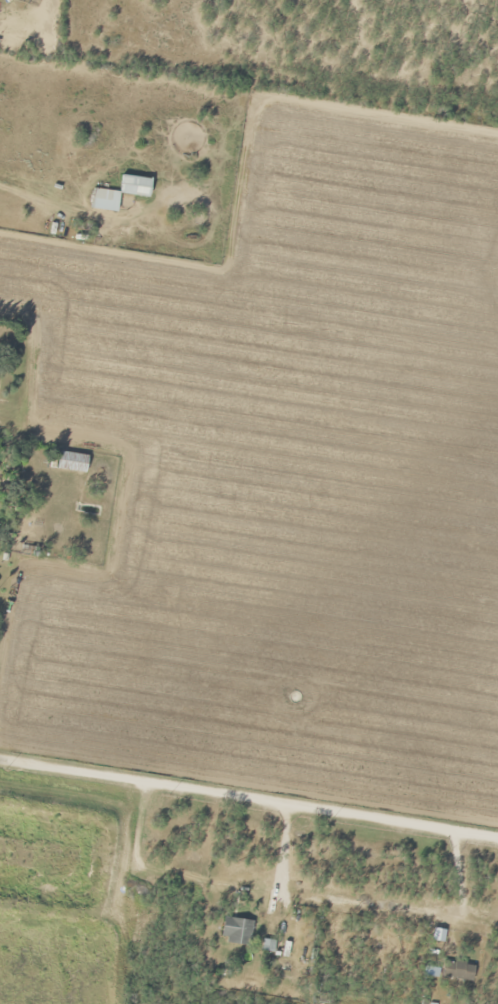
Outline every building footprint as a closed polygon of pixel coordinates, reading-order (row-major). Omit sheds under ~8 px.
[(113,211),(115,193),(144,197),(146,178),(117,175),(115,191),(89,188),(87,208),(113,211)] [(83,454),(53,452),(52,470),(82,472),(83,454)] [(218,942),(247,945),(249,920),(220,918),(218,942)] [(471,964),(440,962),(438,978),(470,981),(471,964)]
